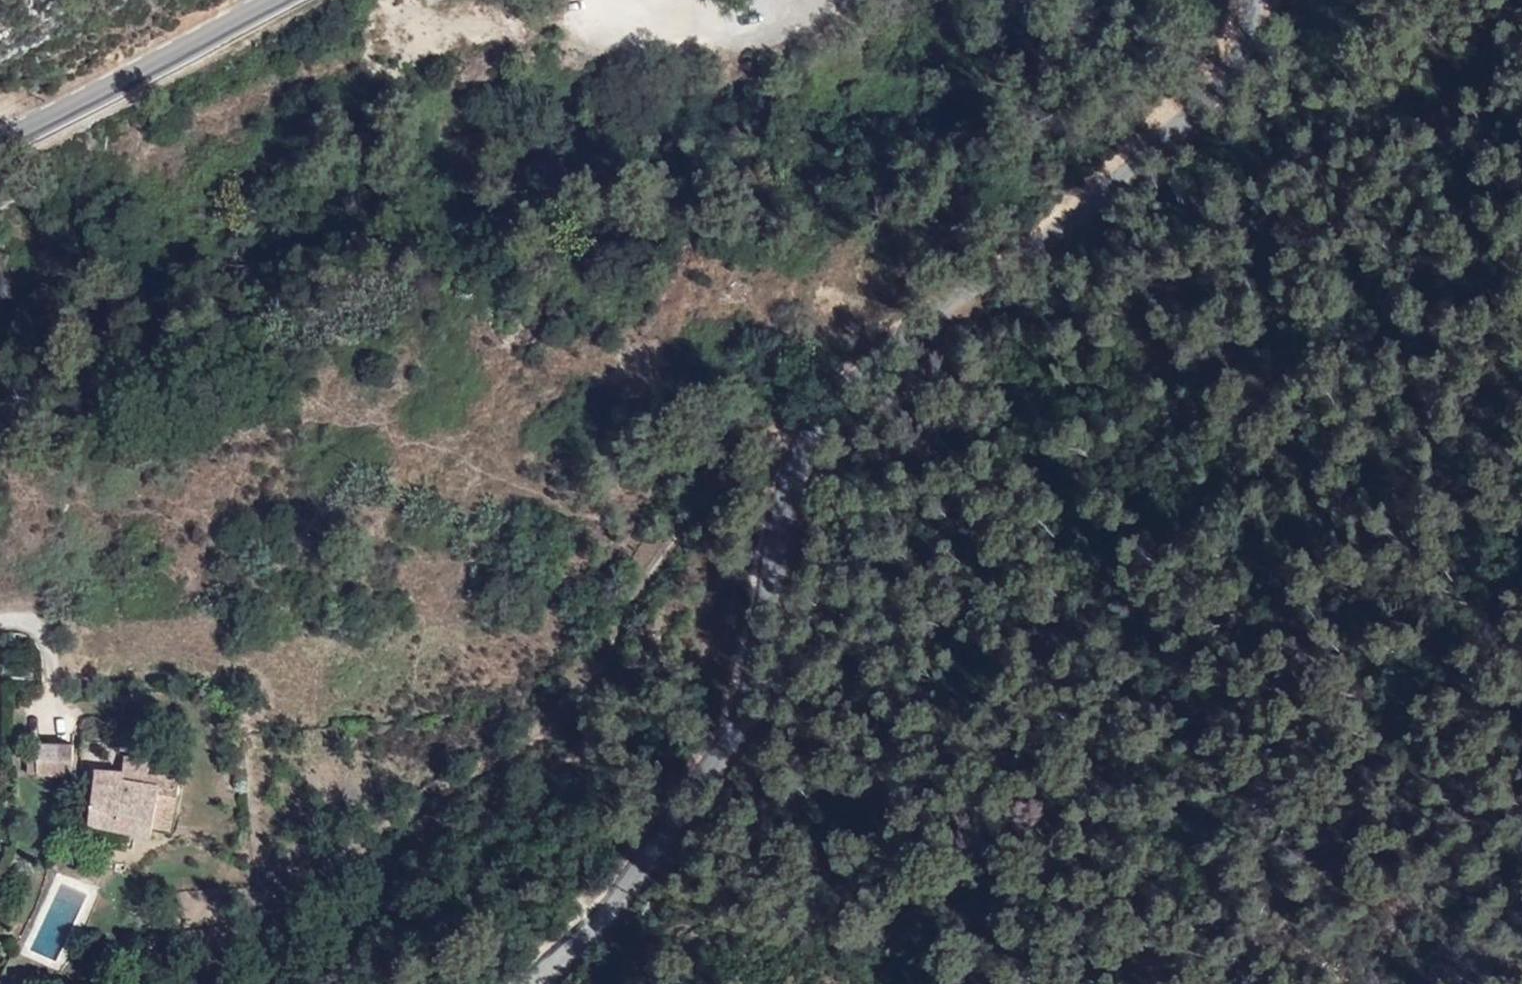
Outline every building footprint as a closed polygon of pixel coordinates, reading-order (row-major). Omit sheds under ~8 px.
[(34,772),(68,771),(68,741),(35,741),(34,772)] [(157,835),(157,829),(159,794),(179,795),(180,776),(148,777),(149,760),(123,758),(122,773),(101,771),(93,828),(157,835)] [(159,794),(157,829),(177,830),(179,795),(159,794)]
